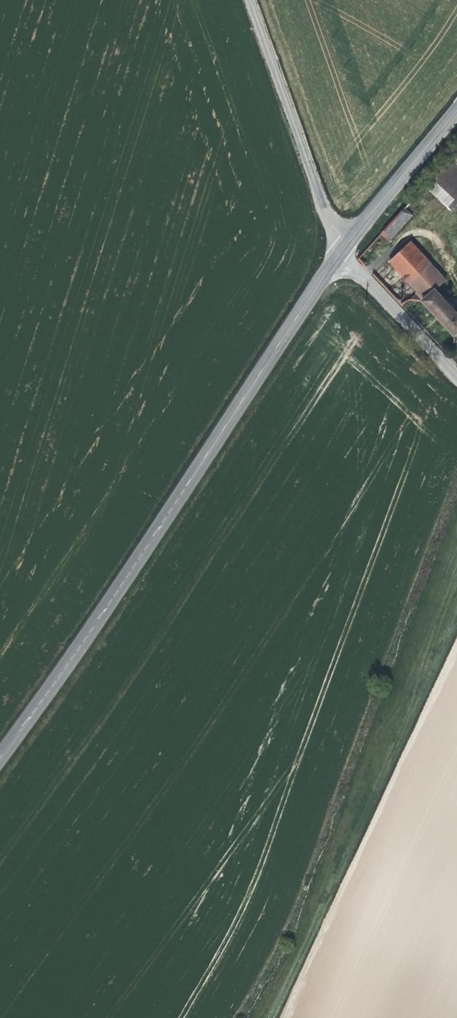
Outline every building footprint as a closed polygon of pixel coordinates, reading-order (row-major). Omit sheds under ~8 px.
[(456,207),(456,149),(422,185),(452,213),(456,207)] [(387,243),(410,217),(402,209),(379,235),(387,243)] [(420,274),(430,264),(407,243),(398,254),(411,266),(420,274)] [(401,275),(411,266),(398,254),(390,263),(401,275)] [(417,292),(427,282),(428,281),(428,282),(438,271),(430,264),(420,274),(411,266),(401,275),(417,292)] [(454,336),(456,332),(456,316),(427,282),(417,292),(416,293),(454,336)]
